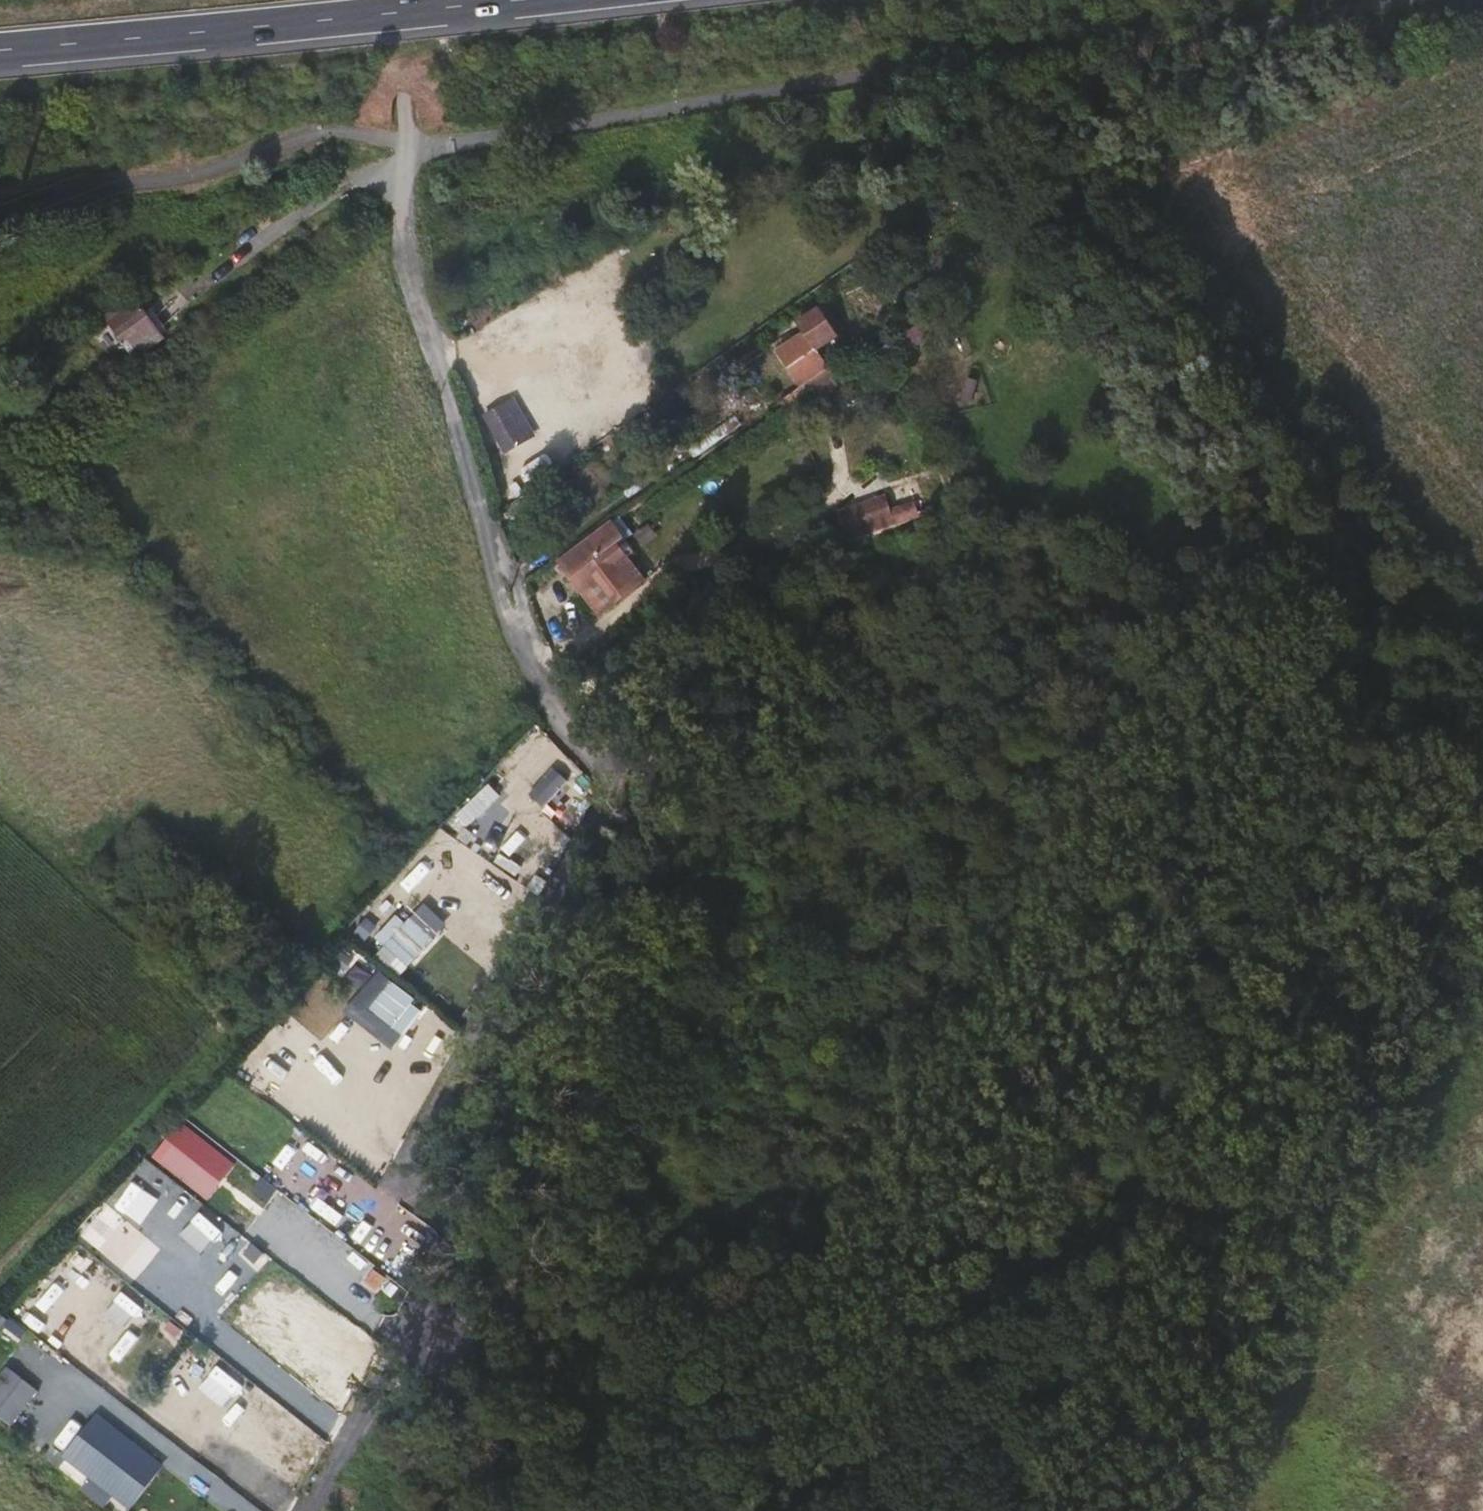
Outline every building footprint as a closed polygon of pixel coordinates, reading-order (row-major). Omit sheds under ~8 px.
[(164,339),(135,298),(107,318),(135,359),(164,339)] [(777,351),(801,386),(828,367),(817,351),(835,337),(835,336),(817,310),(798,323),(798,324),(803,332),(777,351)] [(504,453),(536,439),(518,398),(486,412),(504,453)] [(740,425),(734,416),(686,449),(693,459),(740,425)] [(890,517),(885,498),(838,515),(844,532),(890,517)] [(658,581),(615,521),(560,561),(593,605),(618,587),(622,593),(634,584),(641,593),(658,581)] [(489,786),(460,816),(469,824),(498,795),(489,786)] [(505,822),(494,857),(520,866),(532,831),(505,822)] [(379,954),(402,976),(450,925),(426,902),(409,921),(400,913),(378,937),(387,946),(379,954)] [(332,969),(363,989),(347,1014),(397,1047),(427,1002),(345,948),(332,969)] [(184,1120),(154,1156),(210,1201),(239,1165),(184,1120)] [(276,1165),(296,1181),(309,1165),(290,1149),(276,1165)] [(133,1283),(165,1248),(112,1200),(80,1235),(133,1283)] [(0,1378),(0,1415),(15,1427),(43,1392),(10,1366),(0,1378)] [(221,1397),(226,1383),(206,1375),(201,1389),(221,1397)] [(253,1402),(236,1424),(261,1443),(278,1420),(253,1402)] [(130,1510),(168,1468),(103,1411),(65,1454),(130,1510)] [(233,1492),(222,1510),(268,1510),(233,1492)]
